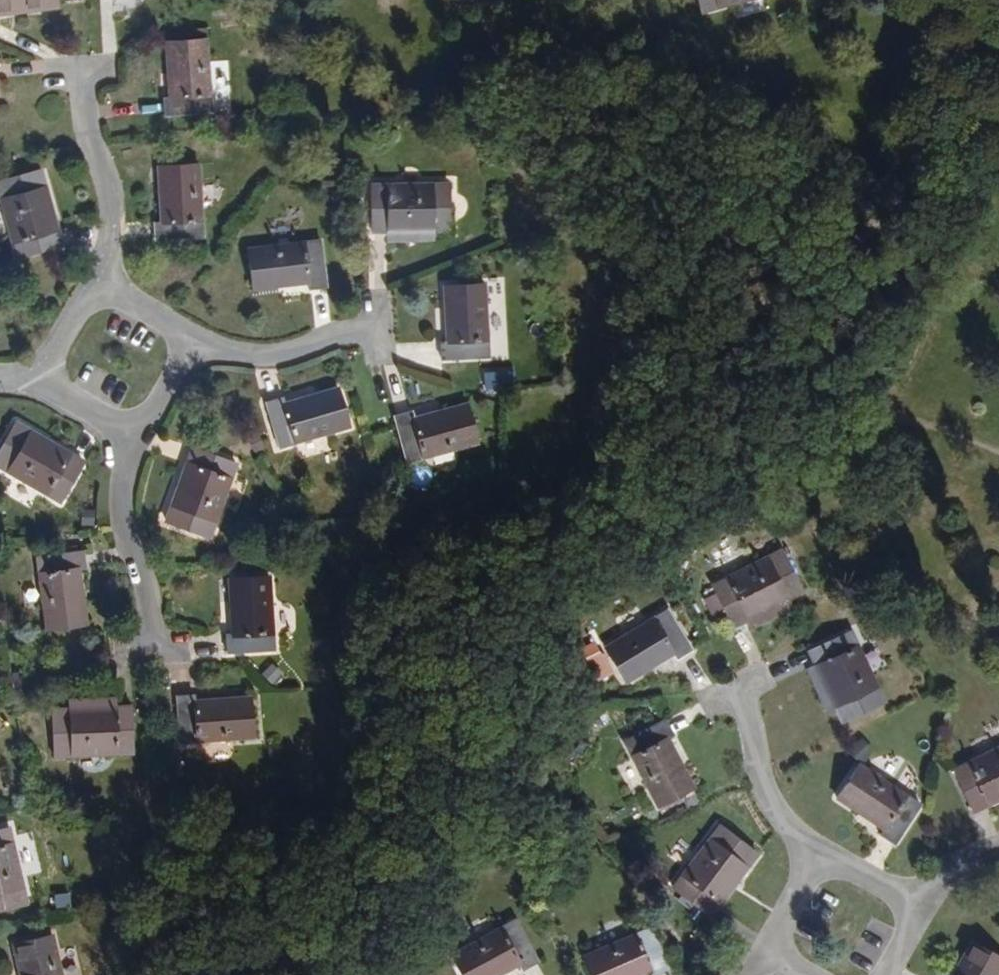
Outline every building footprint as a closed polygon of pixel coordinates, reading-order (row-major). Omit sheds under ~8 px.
[(4,4),(4,9),(49,5),(49,0),(0,0),(0,4),(4,4)] [(796,0),(717,0),(723,23),(796,0)] [(168,108),(218,103),(212,29),(173,32),(178,88),(167,89),(168,108)] [(160,240),(211,235),(204,159),(162,164),(166,220),(159,221),(160,240)] [(61,177),(58,178),(53,160),(9,170),(27,249),(70,239),(67,226),(71,225),(61,177)] [(442,231),(459,231),(459,184),(379,186),(380,233),(395,232),(395,233),(442,232),(442,231)] [(395,241),(442,240),(442,232),(395,233),(395,241)] [(314,294),(332,292),(327,241),(252,249),(256,288),(313,282),(314,294)] [(443,361),(492,354),(483,281),(445,286),(451,339),(440,341),(443,361)] [(282,450),(355,429),(344,391),(290,407),(287,398),(270,403),(282,450)] [(413,462),(485,439),(473,402),(419,417),(415,409),(397,415),(413,462)] [(31,423),(14,414),(0,440),(0,455),(63,490),(84,454),(72,447),(74,441),(34,419),(31,423)] [(205,533),(241,460),(201,441),(194,456),(189,456),(169,497),(173,499),(166,514),(205,533)] [(82,563),(92,562),(90,544),(41,550),(49,625),(87,621),(82,563)] [(792,601),(808,593),(787,552),(716,588),(736,629),(753,620),(792,601)] [(225,656),(275,653),(272,576),(230,580),(233,636),(224,636),(225,656)] [(757,629),(797,609),(792,601),(753,620),(757,629)] [(685,667),(699,658),(674,613),(610,651),(630,687),(680,659),(685,667)] [(852,726),(891,704),(859,639),(819,659),(827,675),(845,711),(852,726)] [(819,680),(837,715),(845,711),(827,675),(819,680)] [(250,735),(248,694),(193,696),(193,686),(174,687),(177,738),(250,735)] [(113,692),(64,693),(65,702),(113,701),(113,692)] [(50,746),(128,746),(128,700),(113,701),(65,702),(50,702),(50,746)] [(675,742),(683,737),(673,719),(628,746),(662,808),(699,787),(675,742)] [(958,773),(976,816),(989,810),(992,815),(998,812),(998,753),(958,773)] [(902,852),(928,806),(864,770),(843,804),(891,833),(886,843),(902,852)] [(20,892),(4,815),(0,816),(0,896),(20,892)] [(748,870),(757,856),(720,831),(677,895),(714,920),(722,908),(727,910),(753,874),(748,870)] [(41,921),(1,930),(10,974),(53,974),(41,921)] [(543,968),(522,923),(456,954),(466,974),(502,974),(521,966),(525,974),(528,974),(543,968)] [(654,937),(582,966),(586,974),(668,974),(654,937)] [(975,946),(957,974),(998,974),(998,960),(975,946)]
